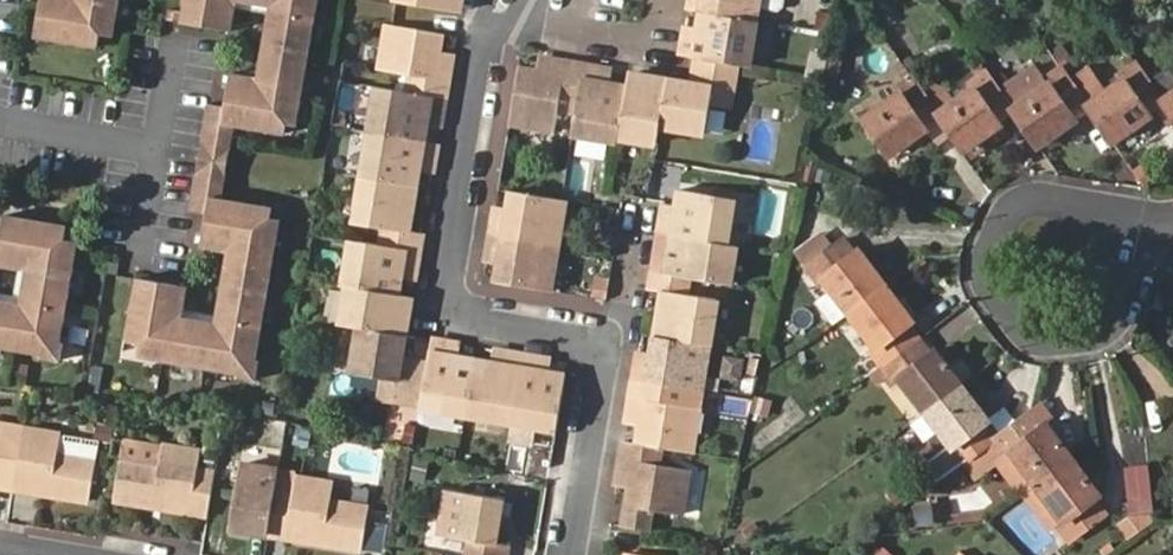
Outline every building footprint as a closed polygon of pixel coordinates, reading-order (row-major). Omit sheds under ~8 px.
[(70,2),(60,0),(40,0),(33,35),(96,46),(98,34),(103,10),(117,13),(120,2),(120,0),(70,0),(70,2)] [(183,27),(221,35),(226,3),(272,11),(270,20),(259,81),(257,90),(229,86),(225,108),(222,125),(235,127),(283,136),(285,127),(290,96),(302,97),(303,92),(305,77),(312,41),(315,27),(320,0),(187,0),(183,27)] [(466,0),(403,0),(401,6),(464,16),(466,0)] [(762,0),(693,0),(691,9),(705,12),(758,22),(762,0)] [(236,14),(270,20),(272,11),(226,3),(221,35),(232,36),(236,14)] [(113,37),(117,13),(103,10),(98,34),(113,37)] [(751,68),(758,22),(705,12),(702,30),(701,40),(687,36),(684,55),(695,57),(699,58),(737,65),(751,68)] [(323,28),(315,27),(312,41),(321,42),(323,28)] [(441,79),(446,51),(448,35),(392,27),(385,70),(415,74),(412,95),(451,100),(451,99),(454,81),(441,79)] [(701,40),(702,30),(688,27),(687,36),(701,40)] [(859,32),(853,35),(853,43),(860,47),(866,43),(865,35),(859,32)] [(454,81),(458,53),(446,51),(441,79),(454,81)] [(705,132),(710,103),(730,106),(737,65),(699,58),(694,87),(671,83),(670,83),(662,126),(705,132)] [(843,61),(829,58),(825,78),(838,81),(843,61)] [(1125,77),(1088,103),(1089,105),(1115,142),(1152,115),(1149,113),(1158,106),(1165,101),(1163,99),(1136,62),(1121,72),(1125,77)] [(566,80),(568,68),(543,64),(542,76),(566,80)] [(1050,82),(1013,109),(1039,146),(1077,119),(1075,116),(1089,105),(1088,103),(1061,65),(1046,76),(1050,82)] [(561,136),(566,105),(581,107),(587,71),(568,68),(566,80),(542,76),(523,74),(514,128),(561,136)] [(957,98),(938,112),(938,113),(965,149),(1002,123),(999,120),(1013,109),(985,69),(971,81),(974,86),(957,98)] [(621,140),(629,90),(612,88),(602,86),(604,73),(587,71),(581,107),(576,139),(621,145),(621,140)] [(612,88),(613,74),(604,73),(602,86),(612,88)] [(957,98),(939,73),(920,88),(938,112),(957,98)] [(920,88),(910,75),(896,85),(900,90),(862,118),(890,156),(928,128),(925,125),(938,113),(938,112),(920,88)] [(231,76),(229,86),(257,90),(259,81),(231,76)] [(313,78),(305,77),(303,92),(311,93),(313,78)] [(662,126),(670,83),(631,77),(629,90),(621,140),(660,146),(662,126)] [(434,123),(436,113),(448,115),(451,100),(412,95),(382,90),(375,136),(431,144),(434,123)] [(1163,99),(1165,101),(1172,113),(1172,91),(1163,99)] [(296,129),(302,97),(290,96),(285,127),(296,129)] [(1165,101),(1158,106),(1170,123),(1172,121),(1172,113),(1165,101)] [(220,206),(235,127),(222,125),(225,108),(207,105),(186,216),(204,220),(207,204),(220,206)] [(447,125),(448,115),(436,113),(434,123),(447,125)] [(1002,123),(965,149),(973,160),(1009,134),(1002,123)] [(427,169),(428,160),(441,162),(444,146),(431,144),(375,136),(367,182),(423,189),(427,169)] [(440,172),(441,162),(428,160),(427,169),(440,172)] [(417,229),(423,189),(367,182),(360,225),(391,229),(387,250),(427,254),(427,252),(430,232),(417,229)] [(731,246),(740,200),(685,190),(680,217),(665,214),(661,236),(678,239),(731,248),(731,246)] [(566,247),(573,203),(566,201),(519,192),(517,209),(515,219),(500,216),(497,235),(566,247)] [(204,220),(198,247),(226,252),(225,261),(213,322),(211,331),(169,322),(167,323),(174,292),(138,285),(125,345),(137,347),(160,352),(158,365),(168,367),(183,370),(215,376),(230,378),(235,380),(234,383),(253,385),(256,366),(253,366),(260,326),(263,313),(269,280),(271,265),(273,255),(261,252),(266,225),(268,214),(220,206),(207,204),(204,220)] [(515,219),(517,209),(502,206),(500,216),(515,219)] [(680,217),(681,208),(667,206),(665,214),(680,217)] [(0,347),(37,355),(36,361),(55,364),(60,346),(56,346),(57,342),(59,330),(66,290),(69,277),(71,265),(56,262),(60,239),(62,225),(2,214),(0,224),(0,254),(23,259),(15,303),(0,300),(0,347)] [(279,227),(266,225),(261,252),(273,255),(279,227)] [(560,290),(566,247),(497,235),(494,253),(510,256),(508,264),(505,281),(560,290)] [(655,274),(694,281),(733,287),(740,249),(731,248),(678,239),(661,236),(655,274)] [(833,290),(850,312),(887,285),(861,250),(856,254),(844,239),(830,249),(820,236),(800,251),(810,264),(808,266),(820,281),(824,278),(833,290)] [(76,242),(60,239),(56,262),(71,265),(76,242)] [(409,283),(411,272),(424,274),(427,254),(387,250),(357,245),(349,291),(354,291),(406,298),(409,283)] [(226,252),(198,247),(197,255),(225,261),(226,252)] [(508,264),(510,256),(494,253),(493,261),(508,264)] [(0,290),(0,300),(15,303),(23,259),(0,254),(0,265),(12,268),(7,291),(0,290)] [(279,267),(271,265),(269,280),(277,281),(279,267)] [(422,285),(424,274),(411,272),(409,283),(422,285)] [(713,348),(721,301),(692,295),(694,281),(655,274),(652,290),(669,294),(661,339),(661,340),(713,348)] [(76,278),(69,277),(66,290),(74,292),(76,278)] [(872,350),(884,365),(920,338),(908,323),(913,319),(887,285),(850,312),(876,347),(872,350)] [(850,312),(833,290),(819,302),(835,324),(850,312)] [(414,338),(420,300),(406,298),(354,291),(348,331),(367,332),(414,338)] [(183,294),(174,292),(167,323),(169,322),(211,331),(213,322),(179,315),(183,294)] [(270,314),(263,313),(260,326),(267,328),(270,314)] [(67,331),(59,330),(57,342),(65,343),(67,331)] [(430,412),(437,368),(412,364),(417,338),(414,338),(367,332),(360,380),(389,384),(386,405),(430,412)] [(899,377),(926,412),(962,385),(935,349),(931,353),(920,338),(884,365),(895,380),(899,377)] [(706,394),(713,348),(661,340),(659,356),(657,366),(640,363),(637,382),(677,389),(706,394)] [(474,421),(483,363),(468,361),(459,359),(461,345),(441,342),(437,368),(430,412),(430,414),(474,421)] [(468,361),(470,347),(461,345),(459,359),(468,361)] [(134,361),(158,365),(160,352),(137,347),(134,361)] [(507,368),(509,353),(501,351),(498,366),(507,368)] [(519,428),(530,356),(529,355),(509,353),(507,368),(498,366),(483,363),(474,421),(519,428)] [(657,366),(659,356),(641,353),(640,363),(657,366)] [(563,435),(573,378),(555,374),(546,373),(550,358),(530,356),(519,428),(563,435)] [(555,374),(558,360),(550,358),(546,373),(555,374)] [(181,379),(183,370),(168,367),(166,376),(181,379)] [(228,388),(230,378),(215,376),(213,385),(228,388)] [(696,456),(704,409),(675,404),(677,389),(637,382),(634,399),(651,403),(647,430),(644,448),(666,451),(696,456)] [(948,450),(959,466),(966,461),(996,439),(984,423),(989,419),(962,385),(926,412),(940,429),(952,446),(948,450)] [(647,430),(651,403),(634,399),(629,427),(647,430)] [(1041,405),(1032,412),(1042,426),(1049,422),(1052,419),(1041,405)] [(940,429),(926,412),(911,424),(925,442),(940,429)] [(1011,450),(1037,485),(1075,458),(1049,422),(1042,426),(1032,412),(996,439),(966,461),(976,476),(1006,453),(1011,450)] [(29,429),(0,423),(0,485),(17,489),(29,429)] [(70,437),(29,429),(17,489),(94,504),(103,462),(67,454),(70,437)] [(107,444),(70,437),(67,454),(103,462),(107,444)] [(319,454),(322,441),(310,439),(307,452),(319,454)] [(133,442),(130,458),(169,466),(172,449),(133,442)] [(685,521),(693,472),(663,467),(666,451),(644,448),(626,445),(623,463),(639,466),(635,493),(632,510),(635,511),(656,515),(685,521)] [(122,502),(215,518),(224,475),(206,472),(210,455),(172,449),(169,466),(130,458),(122,502)] [(1075,458),(1037,485),(1064,520),(1059,524),(1071,539),(1106,513),(1095,498),(1101,494),(1075,458)] [(635,493),(639,466),(623,463),(619,490),(635,493)] [(280,541),(288,499),(291,478),(254,471),(242,535),(280,541)] [(309,503),(312,487),(313,480),(291,477),(291,478),(288,499),(309,503)] [(288,499),(280,541),(357,554),(375,554),(381,516),(348,510),(351,494),(312,487),(309,503),(288,499)] [(475,554),(515,554),(516,550),(503,548),(509,505),(453,496),(446,538),(477,544),(475,554)] [(632,531),(653,535),(656,515),(635,511),(632,531)]
